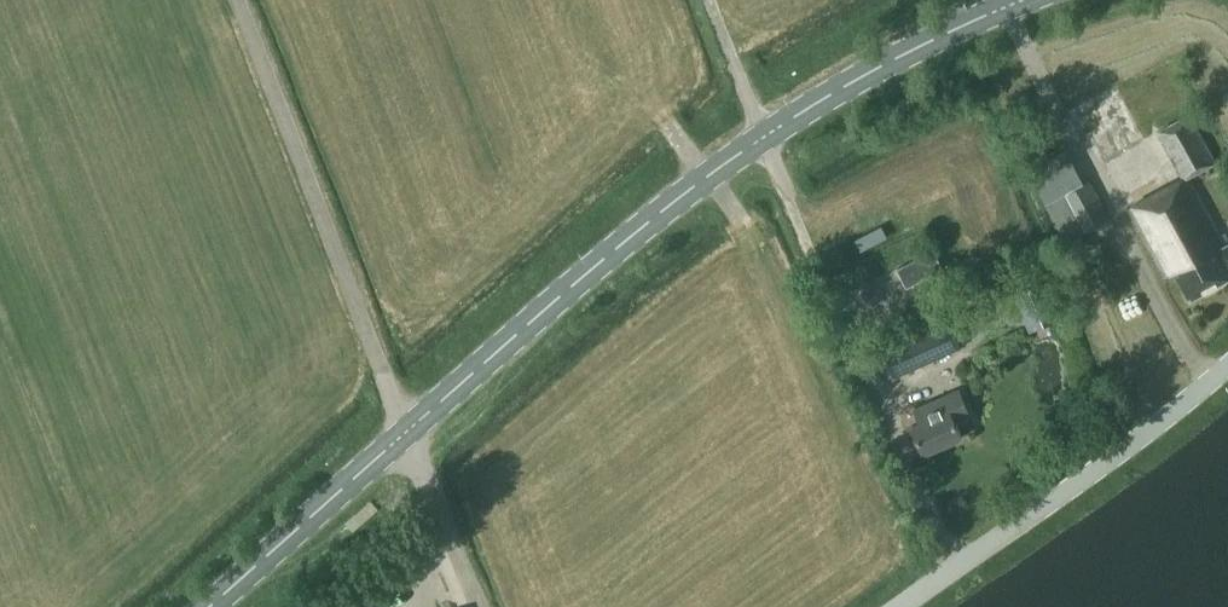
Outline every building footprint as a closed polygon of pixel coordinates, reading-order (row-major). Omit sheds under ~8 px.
[(1157,131),(1183,178),(1128,208),(1167,279),(1176,273),(1190,299),(1227,278),(1227,243),(1227,244),(1189,176),(1215,161),(1189,114),(1157,131)] [(1066,241),(1110,218),(1090,179),(1083,183),(1065,148),(1028,167),(1066,241)] [(897,268),(907,286),(943,268),(934,249),(897,268)] [(1000,297),(993,284),(980,291),(988,305),(1000,297)] [(896,376),(963,346),(950,320),(884,349),(896,376)] [(962,437),(955,422),(969,416),(969,418),(971,417),(959,389),(926,403),(927,405),(918,409),(916,404),(914,405),(921,421),(912,425),(924,453),(962,437)]
